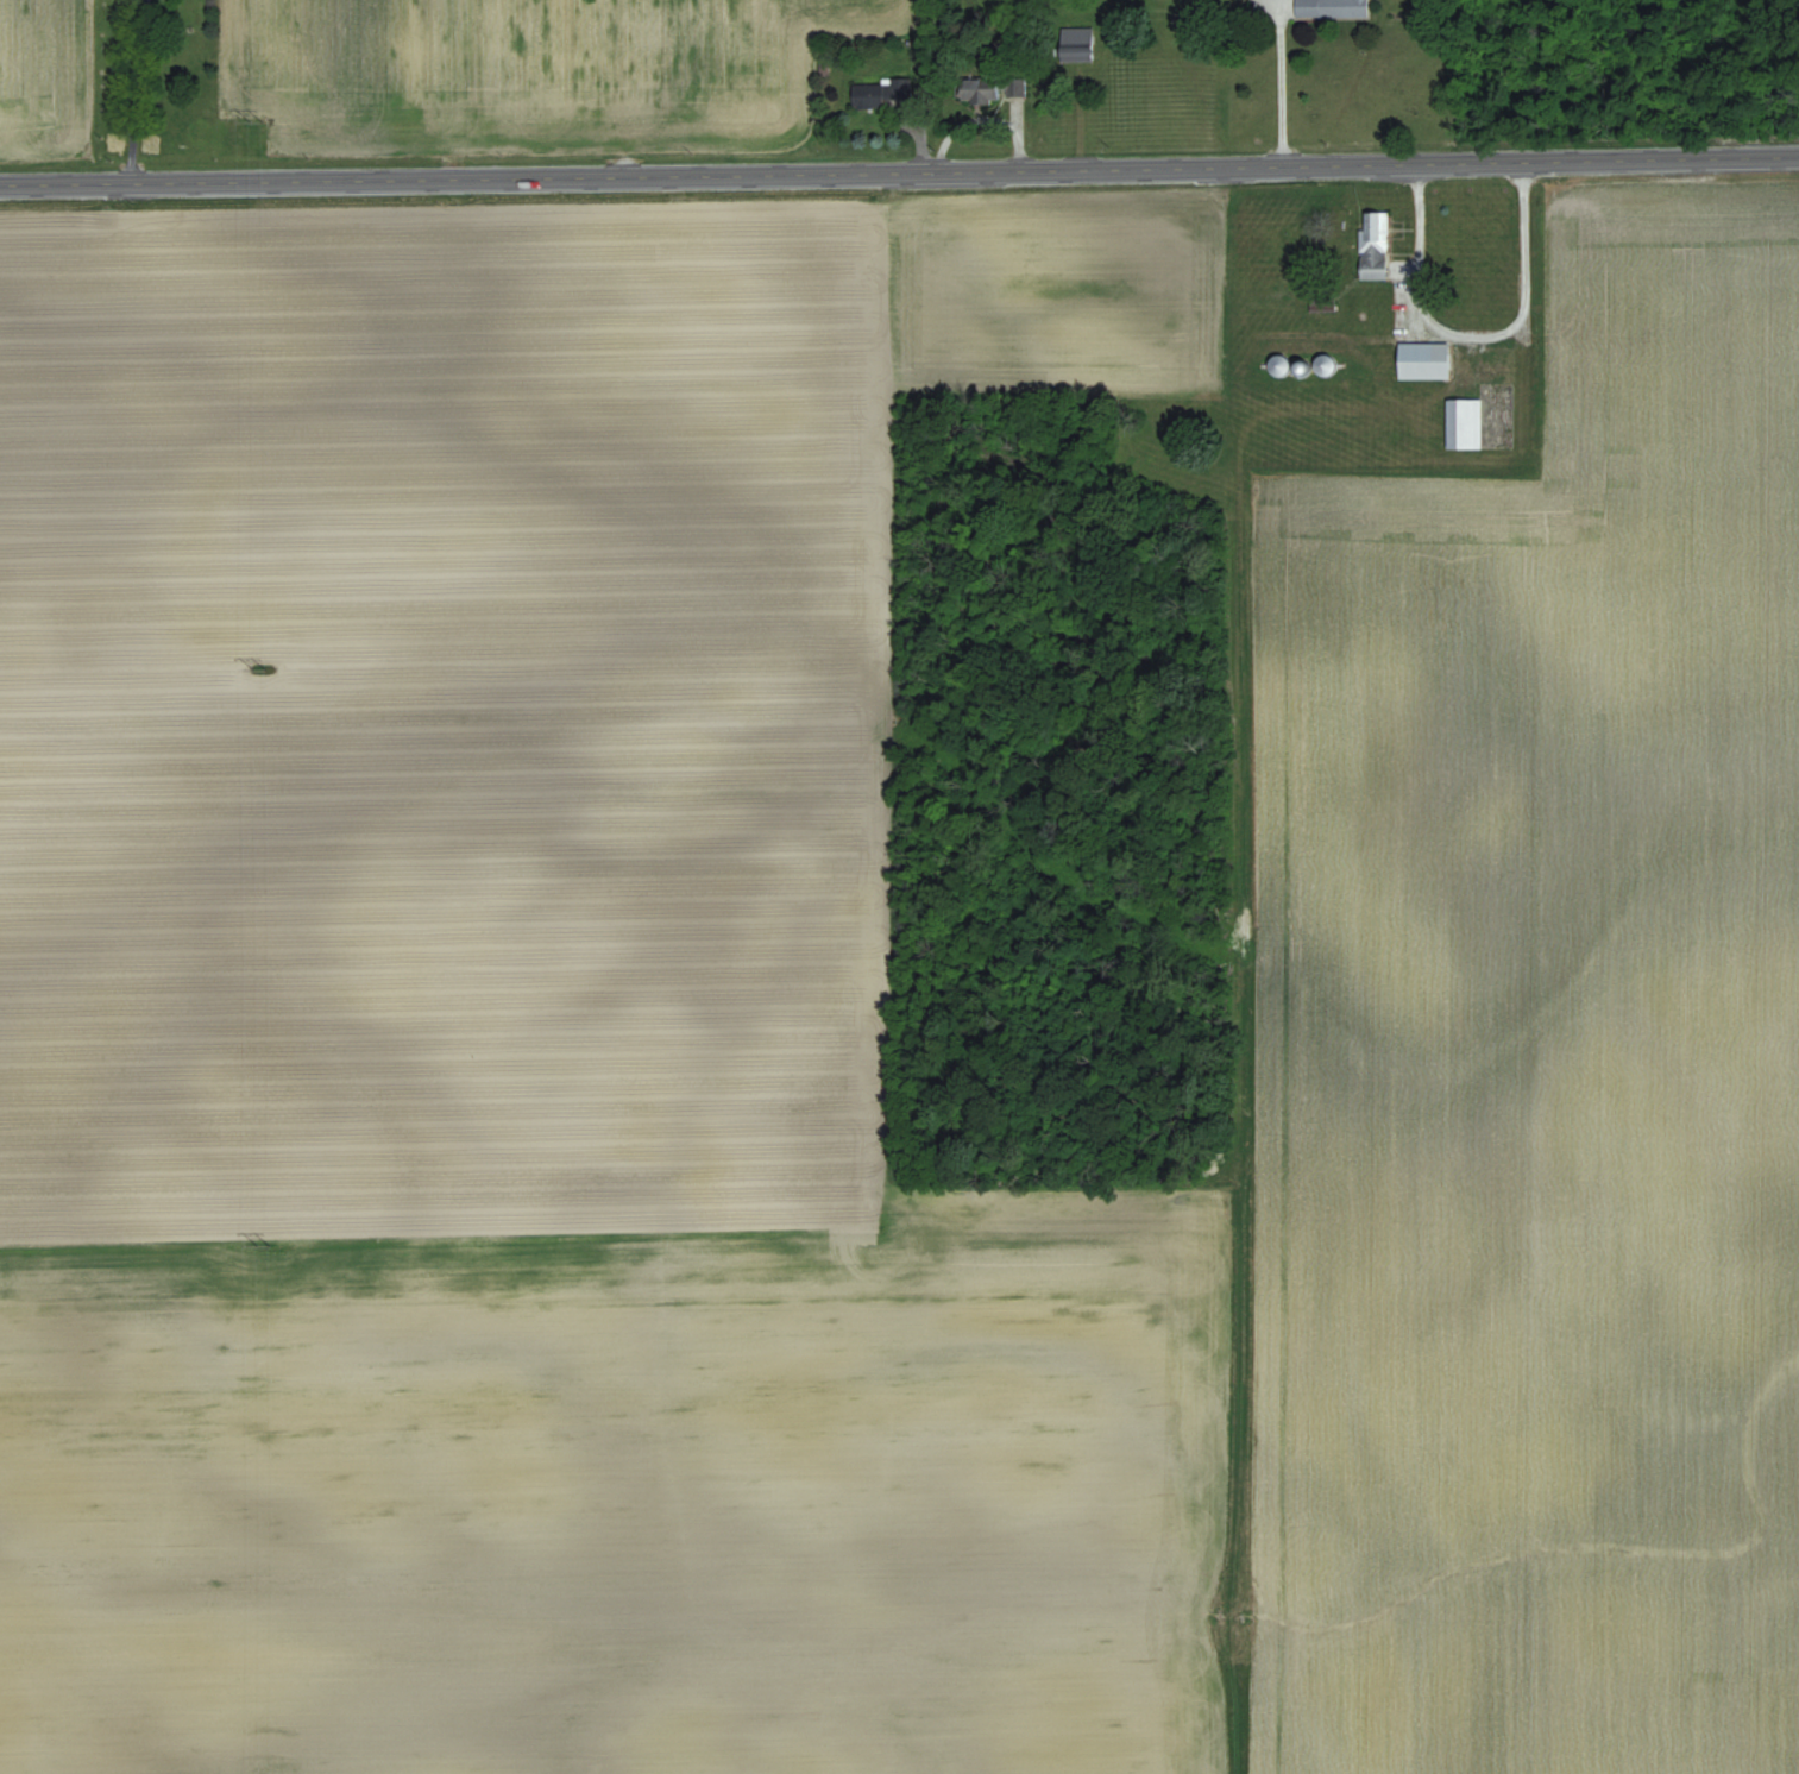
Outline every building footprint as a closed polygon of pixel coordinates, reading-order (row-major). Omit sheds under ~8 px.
[(1369,0),(1296,0),(1296,18),(1369,17),(1369,0)] [(1095,62),(1095,28),(1060,28),(1060,62),(1095,62)] [(998,101),(998,77),(966,77),(966,101),(998,101)] [(911,78),(889,78),(889,102),(911,102),(911,78)] [(885,84),(854,84),(854,108),(885,108),(885,84)] [(1389,211),(1363,211),(1362,279),(1388,279),(1389,211)] [(1335,310),(1335,298),(1312,298),(1312,309),(1335,310)] [(1400,379),(1450,379),(1450,342),(1400,342),(1400,379)] [(1279,377),(1293,367),(1283,352),(1269,362),(1279,377)] [(1337,360),(1326,353),(1315,369),(1327,376),(1337,360)] [(1448,448),(1482,448),(1482,398),(1448,398),(1448,448)]
